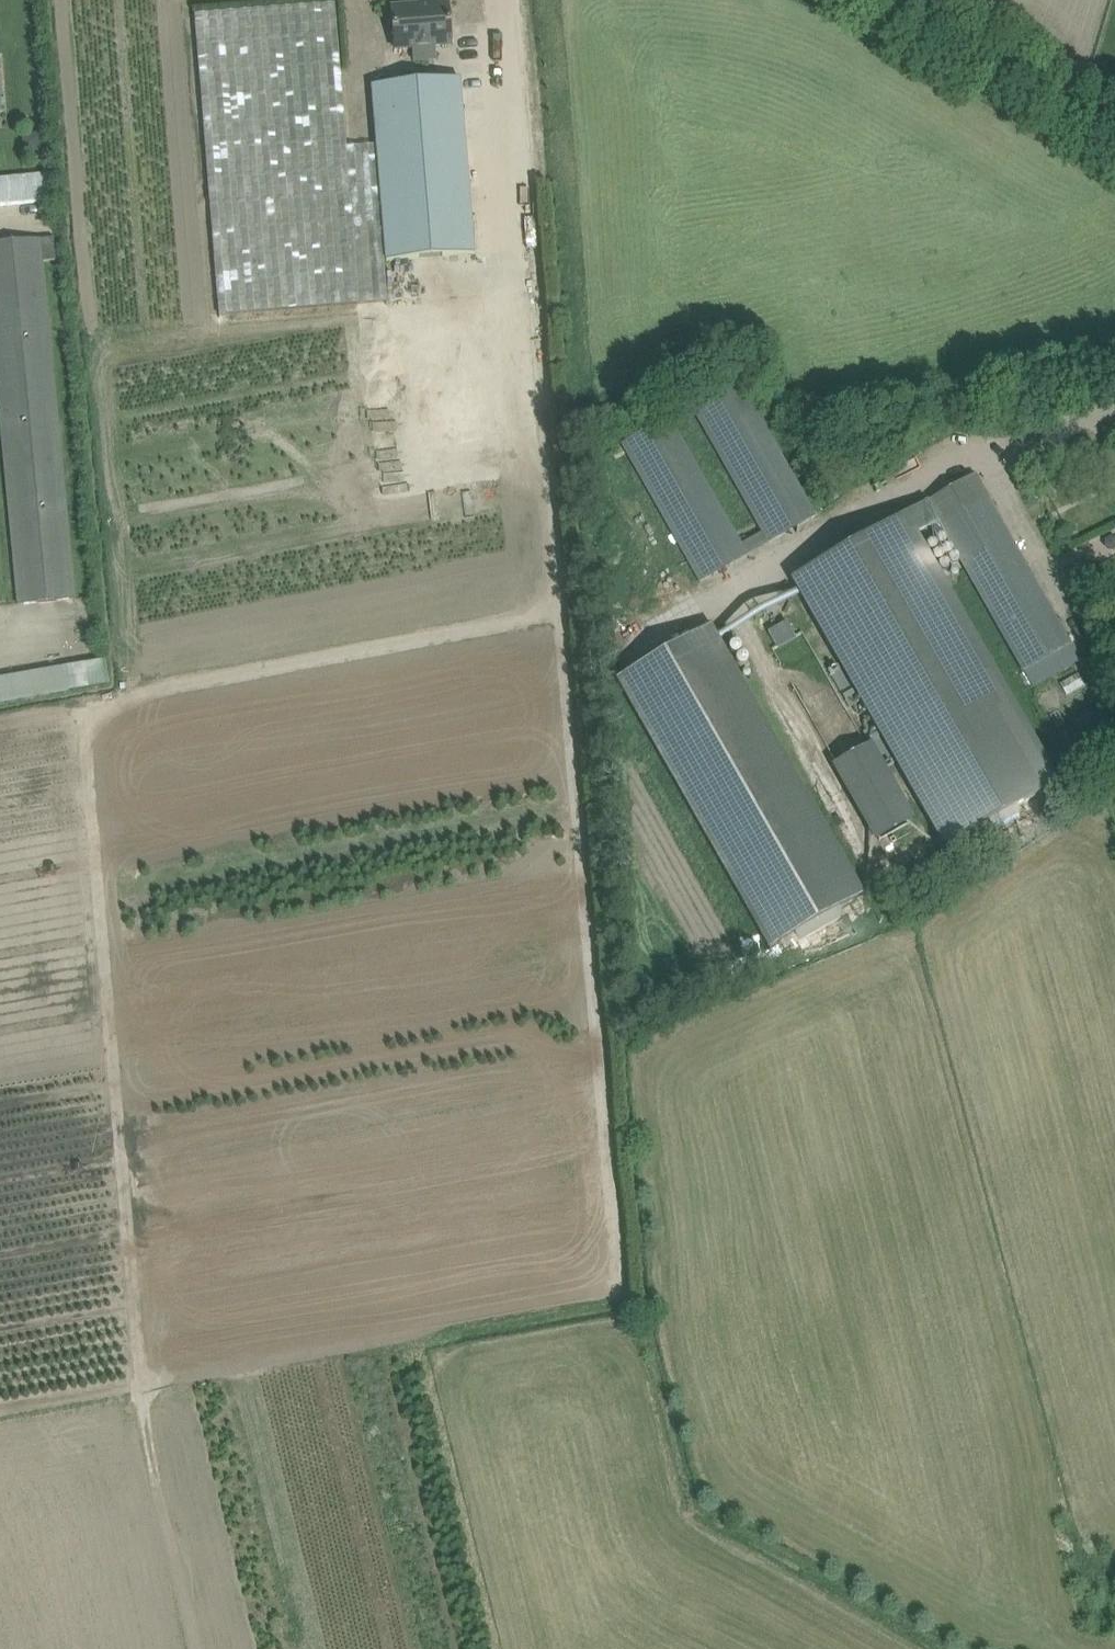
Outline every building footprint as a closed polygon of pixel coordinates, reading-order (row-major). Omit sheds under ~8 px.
[(428,3),(428,6),(392,9),(395,48),(414,47),(415,60),(435,58),(434,45),(452,44),(448,1),(428,3)] [(195,14),(196,36),(219,316),(387,302),(384,261),(377,144),(347,147),(335,3),(195,14)] [(372,85),(377,144),(384,261),(474,254),(460,78),(372,85)] [(42,261),(56,259),(54,237),(0,243),(0,405),(19,605),(74,599),(42,261)] [(692,405),(767,532),(741,547),(667,421),(624,446),(705,582),(816,517),(735,379),(692,405)] [(938,521),(1024,671),(1070,645),(985,496),(987,495),(975,474),(792,578),(926,812),(946,847),(1058,783),(916,534),(938,521)] [(778,648),(799,638),(791,621),(770,630),(778,648)] [(770,948),(839,909),(864,894),(711,625),(616,679),(770,948)] [(0,679),(0,703),(68,691),(64,668),(0,679)] [(880,742),(837,765),(880,845),(923,822),(880,742)]
